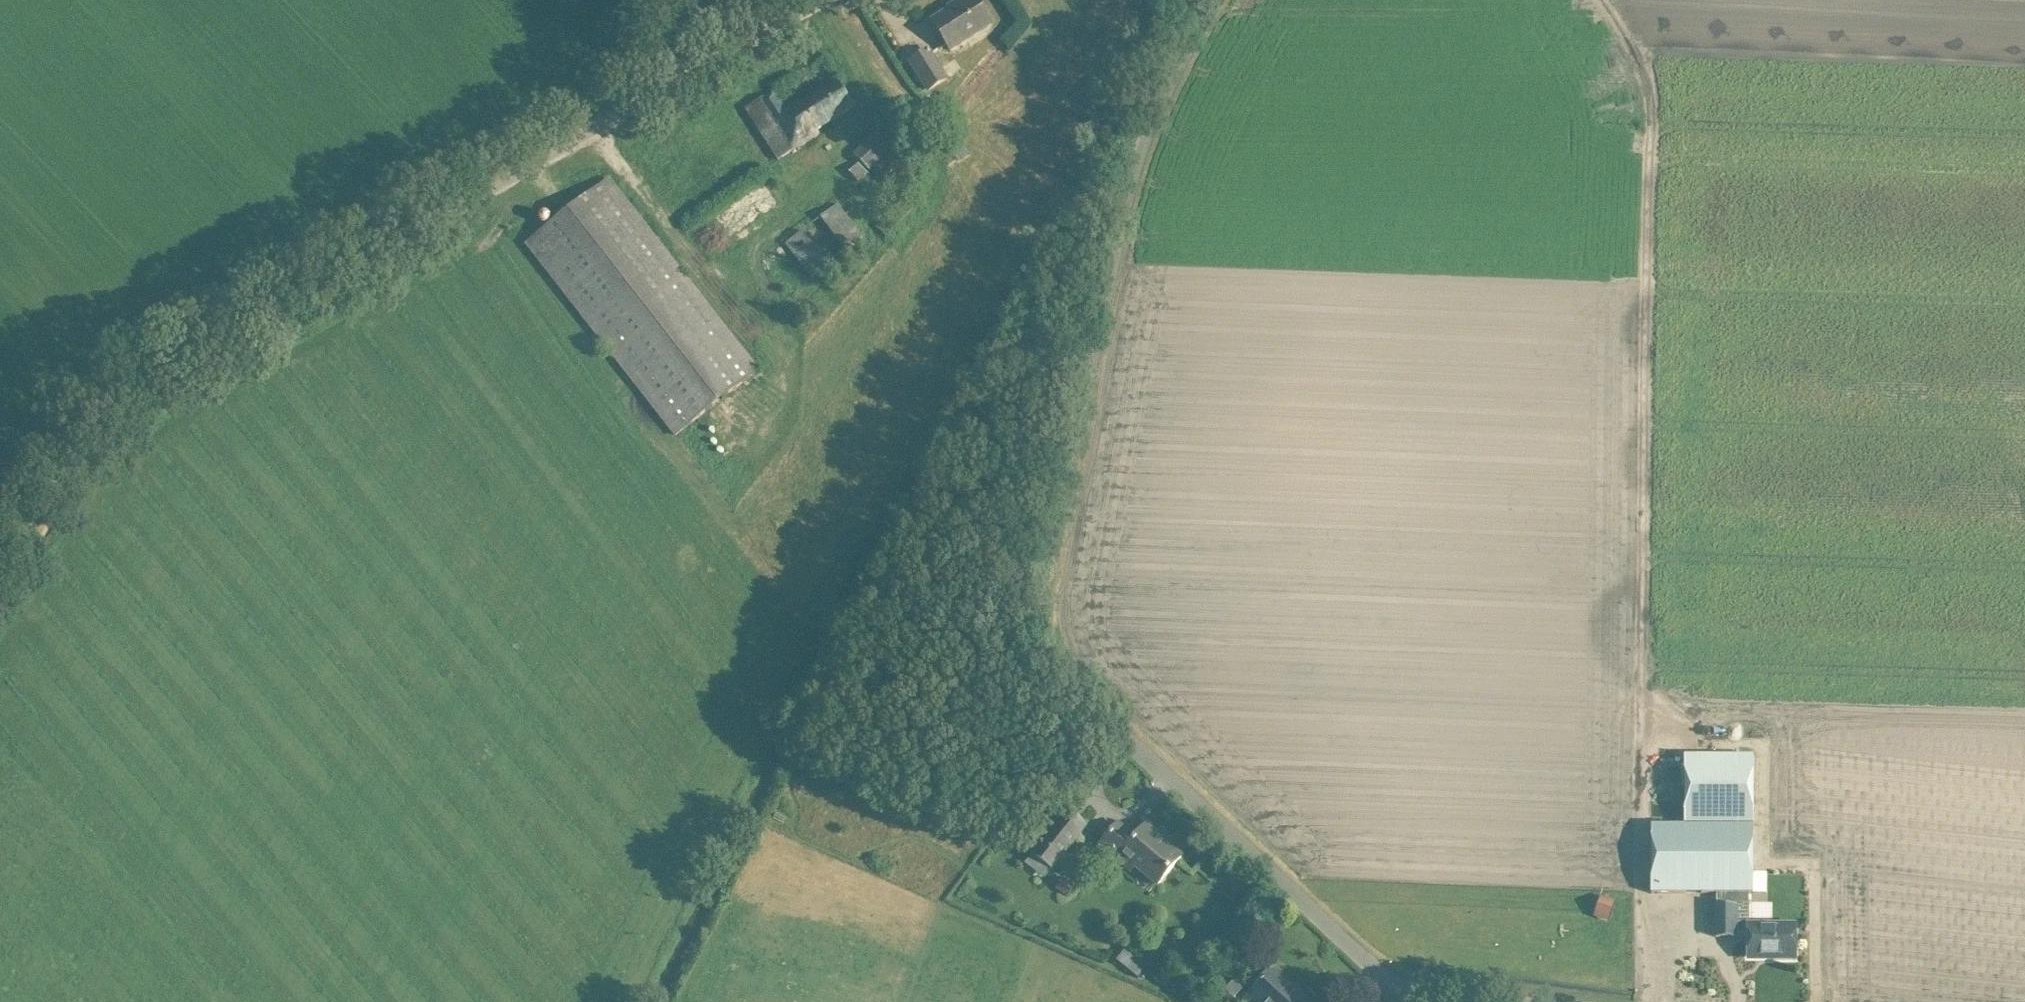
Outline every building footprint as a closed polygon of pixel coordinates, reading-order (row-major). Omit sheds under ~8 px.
[(932,21),(950,51),(992,25),(976,0),(960,0),(957,2),(959,4),(932,21)] [(929,49),(910,62),(928,91),(948,79),(929,49)] [(774,91),(746,108),(778,161),(821,135),(818,131),(853,107),(837,82),(800,106),(798,102),(786,110),(774,91)] [(875,133),(854,154),(869,170),(890,149),(875,133)] [(896,148),(876,168),(885,178),(906,157),(896,148)] [(867,173),(859,163),(849,172),(858,181),(867,173)] [(609,179),(526,243),(676,434),(758,370),(609,179)] [(838,204),(819,218),(845,252),(863,237),(838,204)] [(801,232),(786,244),(811,277),(827,265),(801,232)] [(1753,825),(1752,825),(1752,755),(1684,756),(1684,825),(1651,825),(1651,893),(1716,893),(1716,907),(1715,907),(1715,937),(1735,937),(1735,932),(1747,932),(1747,956),(1773,956),(1773,959),(1795,959),(1795,925),(1749,925),(1749,893),(1752,893),(1753,825)] [(1032,853),(1053,870),(1086,826),(1066,810),(1032,853)] [(1157,886),(1181,857),(1167,844),(1169,841),(1148,823),(1135,838),(1118,824),(1099,846),(1131,872),(1135,867),(1157,886)] [(1605,911),(1602,921),(1617,926),(1620,916),(1605,911)] [(1272,969),(1248,995),(1256,1001),(1308,1001),(1272,969)]
